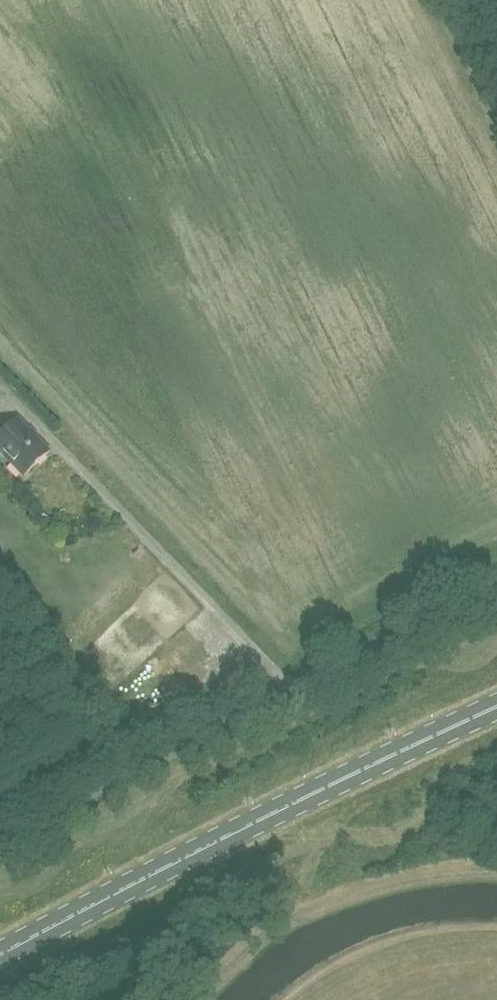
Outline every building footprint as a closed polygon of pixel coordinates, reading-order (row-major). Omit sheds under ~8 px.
[(382,97),(375,102),(382,111),(389,107),(382,97)] [(389,107),(382,111),(389,121),(396,116),(389,107)] [(348,121),(342,126),(349,135),(355,131),(348,121)] [(355,131),(349,135),(356,145),(362,140),(355,131)] [(278,172),(272,176),(279,186),(285,181),(278,172)] [(285,181),(279,186),(286,196),(292,191),(285,181)] [(245,196),(239,200),(246,210),(252,205),(245,196)] [(324,197),(318,202),(325,212),(332,207),(324,197)] [(375,197),(365,202),(368,209),(379,204),(375,197)] [(379,204),(368,209),(372,217),(382,211),(379,204)] [(252,205),(246,210),(253,220),(259,215),(252,205)] [(232,220),(226,224),(233,234),(239,229),(232,220)] [(272,235),(266,240),(273,249),(280,245),(272,235)] [(181,285),(173,288),(177,299),(184,296),(181,285)] [(184,296),(177,299),(181,310),(188,308),(184,296)] [(48,453),(17,421),(0,437),(0,451),(24,476),(48,453)]
